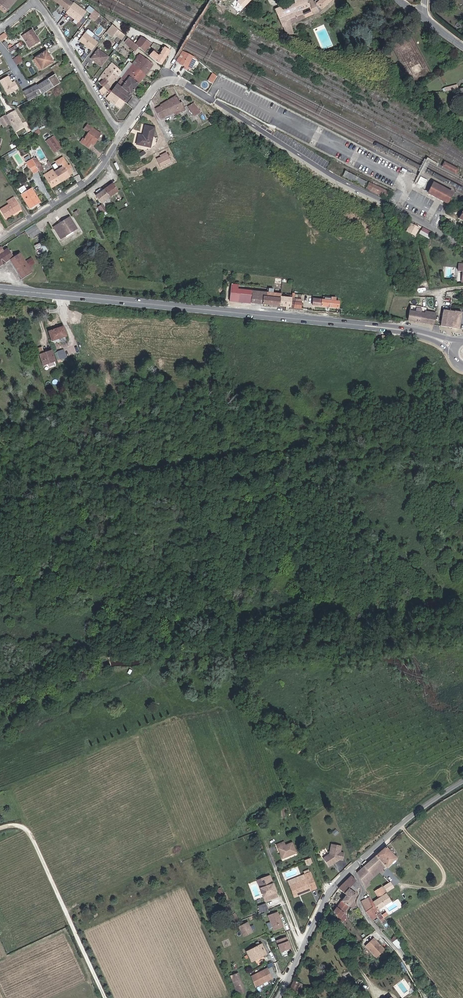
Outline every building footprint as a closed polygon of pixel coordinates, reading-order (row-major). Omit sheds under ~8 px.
[(8,11),(17,0),(0,0),(0,4),(8,11)] [(72,0),(55,0),(69,11),(76,3),(72,0)] [(280,8),(292,35),(293,34),(293,32),(297,32),(298,32),(294,22),(323,10),(332,0),(296,0),(280,8)] [(82,21),(88,13),(76,3),(69,11),(69,12),(74,17),(75,16),(76,17),(76,18),(81,22),(82,21)] [(101,15),(96,11),(92,16),(97,20),(101,15)] [(112,37),(115,34),(121,40),(126,35),(114,24),(107,31),(112,37)] [(34,27),(26,32),(26,33),(35,45),(42,41),(34,27)] [(0,37),(4,41),(8,37),(10,36),(7,31),(0,37)] [(26,33),(26,32),(23,35),(32,47),(35,45),(26,33)] [(80,40),(95,50),(100,42),(86,32),(80,40)] [(140,44),(139,43),(128,33),(123,41),(135,51),(140,44)] [(142,39),(150,45),(153,41),(146,35),(142,39)] [(150,45),(142,39),(139,43),(140,44),(144,48),(146,50),(150,45)] [(152,54),(163,63),(172,50),(166,46),(160,54),(155,50),(152,54)] [(47,48),(38,54),(35,56),(41,67),(45,65),(52,61),(48,54),(50,53),(48,49),(47,48)] [(110,56),(98,49),(90,59),(101,68),(110,56)] [(185,52),(184,54),(183,55),(187,56),(182,65),(193,70),(199,60),(193,55),(187,52),(185,52)] [(134,63),(147,74),(155,64),(142,54),(134,63)] [(130,76),(140,84),(147,74),(134,63),(124,76),(128,79),(129,78),(130,76)] [(121,73),(123,75),(124,72),(116,65),(113,67),(112,66),(110,68),(109,67),(102,74),(109,81),(111,82),(112,83),(121,73)] [(212,72),(208,80),(213,83),(218,75),(212,72)] [(107,82),(105,86),(106,87),(107,88),(110,89),(123,75),(121,73),(112,83),(111,82),(109,81),(107,82)] [(54,74),(38,84),(43,92),(45,92),(53,87),(59,83),(54,74)] [(8,76),(0,81),(8,94),(16,89),(18,88),(14,81),(12,82),(8,76)] [(124,76),(112,91),(113,92),(115,92),(120,96),(126,101),(140,84),(130,76),(129,78),(128,79),(124,76)] [(37,97),(43,92),(38,84),(38,83),(27,88),(31,95),(33,99),(35,98),(37,97)] [(106,87),(105,86),(102,89),(105,95),(110,89),(107,88),(106,87)] [(31,95),(27,88),(22,91),(28,101),(32,99),(33,99),(31,95)] [(113,92),(112,91),(108,96),(112,99),(111,100),(121,107),(126,101),(120,96),(115,92),(113,92)] [(185,104),(184,101),(180,102),(179,100),(177,95),(156,105),(161,114),(175,108),(176,110),(181,108),(181,106),(185,104)] [(199,113),(195,103),(191,106),(196,115),(199,113)] [(1,117),(6,126),(12,122),(7,113),(1,117)] [(102,131),(88,123),(86,127),(91,130),(86,137),(85,136),(83,138),(85,140),(84,141),(89,144),(94,138),(96,140),(102,131)] [(153,126),(144,124),(141,132),(139,132),(136,142),(147,145),(153,126)] [(52,146),(56,143),(52,137),(47,140),(52,146)] [(56,143),(52,146),(55,151),(60,148),(56,143)] [(169,152),(164,155),(159,157),(163,164),(173,159),(169,152)] [(35,162),(38,167),(39,166),(40,167),(42,166),(38,158),(36,159),(35,157),(33,158),(33,159),(34,160),(35,162)] [(30,168),(35,164),(32,159),(27,162),(30,168)] [(60,180),(61,180),(67,176),(73,173),(65,160),(62,163),(61,163),(63,167),(55,171),(56,172),(59,178),(60,180)] [(459,169),(444,162),(442,168),(457,175),(459,169)] [(39,170),(35,164),(30,168),(33,173),(39,170)] [(49,183),(50,186),(61,180),(60,180),(59,178),(56,172),(55,171),(55,170),(54,169),(51,171),(52,173),(46,177),(49,183)] [(369,181),(349,170),(346,175),(367,185),(369,181)] [(51,188),(62,182),(61,180),(50,186),(51,188)] [(391,192),(372,183),(370,189),(389,197),(391,192)] [(427,194),(447,205),(454,193),(433,183),(427,194)] [(107,190),(99,195),(103,202),(119,191),(115,185),(107,190)] [(23,194),(24,194),(28,191),(25,186),(19,189),(23,194)] [(28,191),(24,194),(31,207),(40,202),(32,189),(28,191)] [(8,205),(0,210),(5,219),(21,209),(16,200),(15,201),(8,205)] [(107,208),(103,202),(99,205),(103,211),(107,208)] [(76,227),(77,226),(69,216),(52,226),(60,237),(76,227)] [(421,228),(412,222),(406,233),(416,238),(418,233),(429,240),(432,234),(421,228)] [(25,231),(29,239),(40,232),(35,224),(25,231)] [(38,243),(43,251),(46,249),(45,247),(41,241),(38,243)] [(43,251),(38,243),(33,246),(38,253),(38,254),(43,251)] [(15,259),(14,257),(9,249),(5,251),(4,251),(2,248),(0,249),(0,268),(12,261),(15,259)] [(34,273),(33,271),(26,261),(21,255),(15,259),(12,261),(24,279),(34,273)] [(26,261),(33,271),(37,268),(32,257),(26,261)] [(285,295),(255,292),(254,303),(293,307),(293,303),(294,297),(285,296),(285,295)] [(337,301),(331,300),(331,301),(315,299),(315,305),(341,308),(341,302),(337,301)] [(462,311),(444,309),(440,327),(459,329),(462,311)] [(409,321),(435,326),(437,315),(411,310),(409,321)] [(50,332),(54,342),(67,337),(63,328),(50,332)] [(39,350),(44,366),(56,362),(52,352),(45,354),(43,348),(39,350)] [(64,350),(58,352),(61,359),(67,357),(64,350)] [(282,841),(275,844),(281,857),(295,852),(290,842),(284,844),(282,841)] [(330,857),(323,861),(328,869),(334,866),(334,864),(335,864),(337,864),(338,863),(339,862),(343,863),(344,856),(340,855),(341,849),(332,846),(330,857)] [(381,874),(382,875),(386,872),(385,871),(389,868),(389,869),(393,865),(394,865),(397,863),(396,862),(398,860),(389,849),(358,875),(365,889),(371,885),(369,882),(367,878),(379,871),(381,874)] [(309,864),(307,859),(300,861),(302,867),(309,864)] [(304,880),(288,886),(292,897),(314,889),(308,873),(307,871),(302,873),(303,876),(304,880)] [(369,882),(381,874),(379,871),(367,878),(369,882)] [(258,884),(269,880),(268,876),(256,881),(263,901),(265,901),(258,884)] [(287,882),(288,886),(304,880),(303,876),(287,882)] [(350,878),(338,890),(342,894),(353,881),(350,878)] [(265,901),(275,897),(269,880),(258,884),(265,901)] [(342,894),(344,896),(350,901),(355,896),(351,893),(357,887),(353,881),(342,894)] [(392,891),(389,886),(383,890),(386,895),(392,891)] [(379,900),(373,903),(377,912),(391,904),(386,896),(382,890),(375,894),(379,900)] [(340,901),(345,907),(350,901),(344,896),(340,901)] [(377,912),(373,903),(370,898),(366,901),(369,907),(363,911),(367,917),(371,923),(377,920),(381,925),(383,924),(377,912)] [(361,903),(363,911),(369,907),(366,901),(365,900),(361,903)] [(345,907),(340,901),(331,912),(336,922),(338,920),(337,918),(345,907)] [(233,918),(238,927),(246,923),(243,917),(247,915),(245,912),(233,918)] [(284,927),(278,912),(267,916),(273,931),(284,927)] [(250,932),(246,923),(238,927),(242,936),(250,932)] [(396,935),(391,938),(398,949),(402,946),(396,935)] [(291,949),(287,936),(276,941),(280,953),(291,949)] [(380,953),(369,940),(360,947),(371,960),(380,953)] [(259,945),(258,946),(255,947),(244,952),(249,962),(264,955),(259,945)] [(395,946),(395,945),(390,947),(391,948),(393,950),(395,953),(396,954),(399,953),(397,950),(395,946)] [(396,964),(392,958),(390,959),(397,970),(399,969),(396,964)] [(268,967),(250,975),(256,987),(274,978),(268,967)] [(238,991),(239,995),(244,993),(237,973),(229,976),(235,992),(238,991)] [(289,979),(285,988),(293,992),(293,991),(296,984),(297,983),(289,979)]
